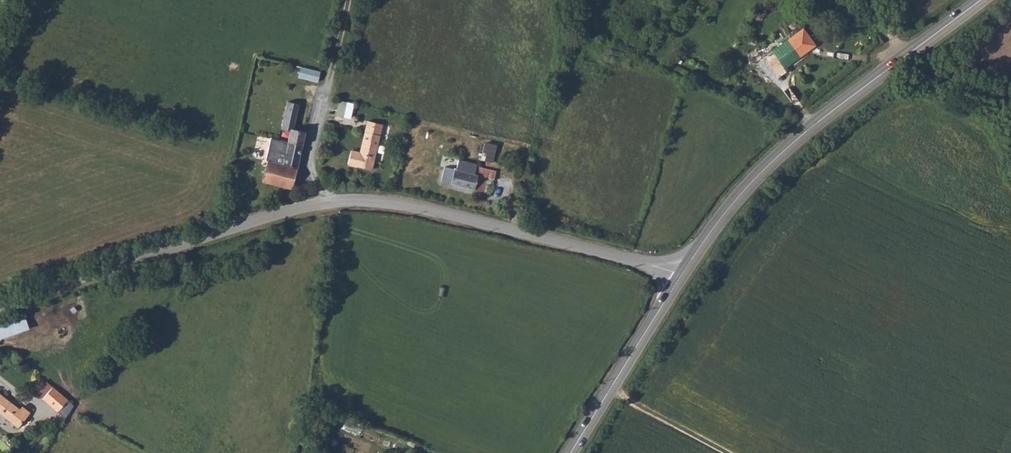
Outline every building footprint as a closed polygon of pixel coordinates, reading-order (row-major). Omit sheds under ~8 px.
[(811,45),(799,30),(763,57),(764,58),(777,76),(788,69),(786,65),(811,45)] [(756,63),(764,58),(763,57),(757,49),(750,54),(749,59),(751,62),(756,63)] [(302,68),(299,79),(318,84),(320,73),(302,68)] [(346,102),(337,100),(333,114),(343,116),(346,102)] [(346,102),(343,116),(350,118),(353,104),(346,102)] [(368,121),(366,132),(380,135),(382,124),(368,121)] [(296,169),(297,169),(305,133),(291,128),(288,138),(285,138),(283,145),(281,145),(278,155),(277,156),(275,163),(296,169)] [(366,132),(361,154),(375,157),(380,135),(366,132)] [(493,161),(498,144),(486,140),(480,157),(493,161)] [(464,142),(461,154),(477,158),(480,145),(464,142)] [(459,160),(456,170),(464,172),(466,162),(459,160)] [(275,163),(267,162),(262,182),(291,189),(296,169),(275,163)] [(466,162),(464,172),(456,170),(446,168),(443,182),(491,193),(493,180),(486,177),(487,171),(476,169),(477,164),(466,162)] [(0,321),(0,336),(1,337),(30,327),(24,313),(0,321)] [(55,386),(45,398),(60,411),(70,399),(55,386)] [(21,428),(31,416),(24,410),(0,392),(0,411),(21,428)] [(24,410),(31,416),(34,413),(26,407),(24,410)] [(326,433),(322,439),(337,446),(340,440),(326,433)]
